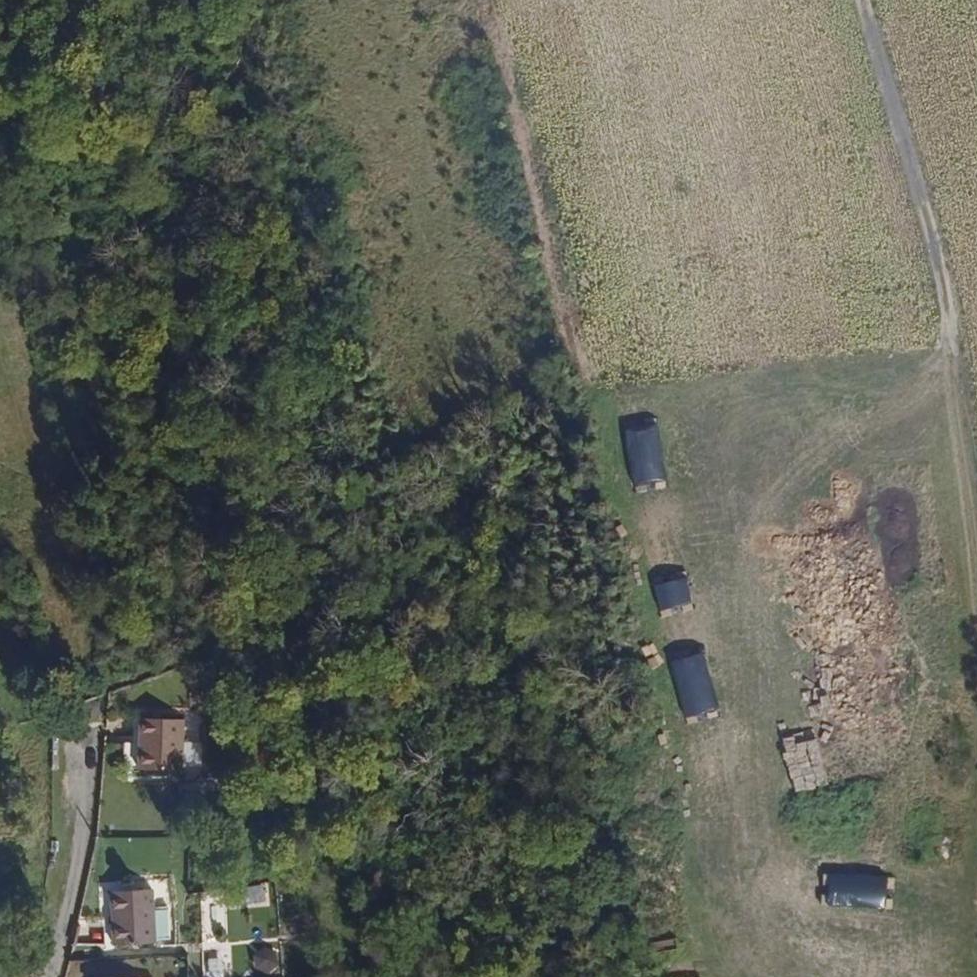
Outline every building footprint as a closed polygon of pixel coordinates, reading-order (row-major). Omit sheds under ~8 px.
[(172,762),(169,711),(125,713),(127,765),(172,762)] [(154,937),(152,907),(149,887),(107,891),(112,945),(155,941),(154,937)] [(168,936),(165,905),(152,907),(154,937),(168,936)]
